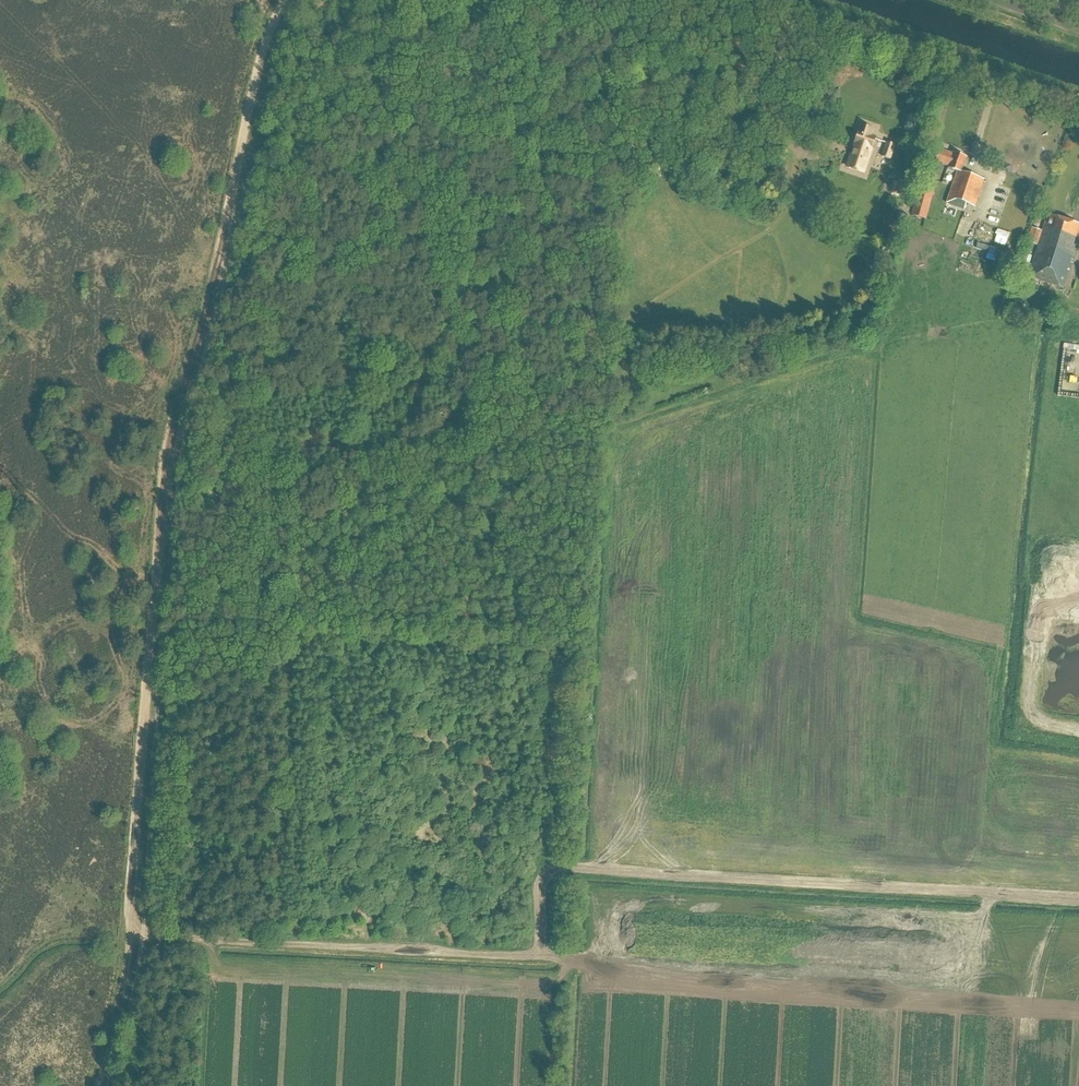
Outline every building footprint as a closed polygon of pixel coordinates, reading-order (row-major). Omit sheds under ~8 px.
[(871,147),(874,138),(869,136),(871,130),(861,126),(853,148),(846,168),(865,174),(871,154),(867,153),(869,147),(871,147)] [(891,160),(896,145),(887,142),(882,157),(891,160)] [(958,172),(962,173),(967,158),(953,153),(952,155),(940,151),(936,163),(940,164),(938,169),(941,171),(943,165),(949,168),(949,169),(958,172)] [(835,153),(830,170),(838,172),(842,155),(835,153)] [(984,180),(962,173),(958,172),(947,204),(965,210),(967,205),(975,208),(984,180)] [(927,220),(934,191),(920,187),(912,216),(927,220)] [(905,229),(908,215),(898,213),(896,227),(905,229)] [(1073,259),(1078,240),(1078,225),(1049,216),(1044,232),(1032,228),(1027,243),(1039,247),(1039,248),(1073,259)] [(1010,238),(1018,241),(1021,233),(1013,230),(1010,238)] [(1063,290),(1073,259),(1039,248),(1029,279),(1063,290)] [(1025,254),(1022,263),(1028,265),(1031,256),(1025,254)]
